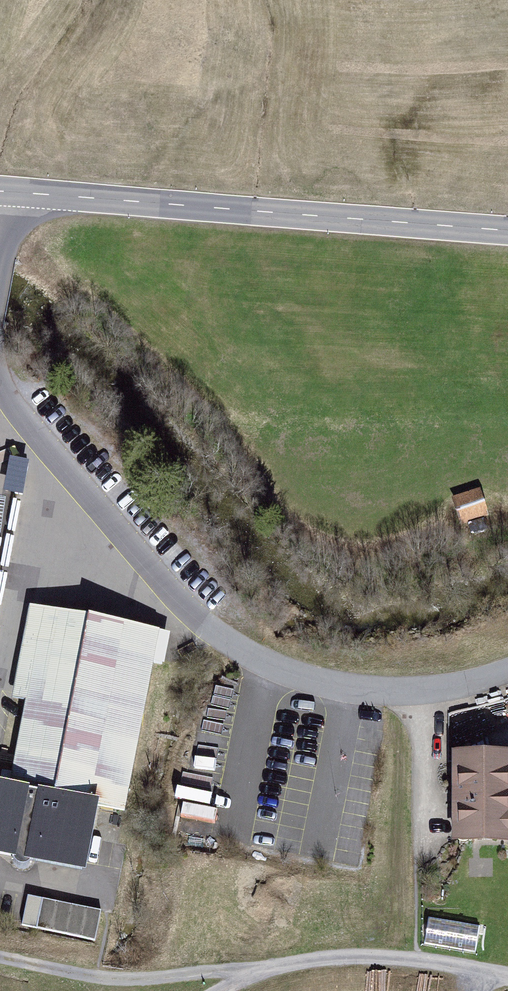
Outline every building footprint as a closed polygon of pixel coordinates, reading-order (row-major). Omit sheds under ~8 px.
[(484,492),(455,502),(465,532),(494,522),(484,492)] [(38,612),(21,698),(39,701),(22,788),(0,784),(0,861),(104,881),(116,817),(132,820),(167,637),(38,612)] [(454,760),(455,846),(507,846),(507,760),(454,760)] [(102,912),(45,902),(40,932),(97,941),(102,912)]
